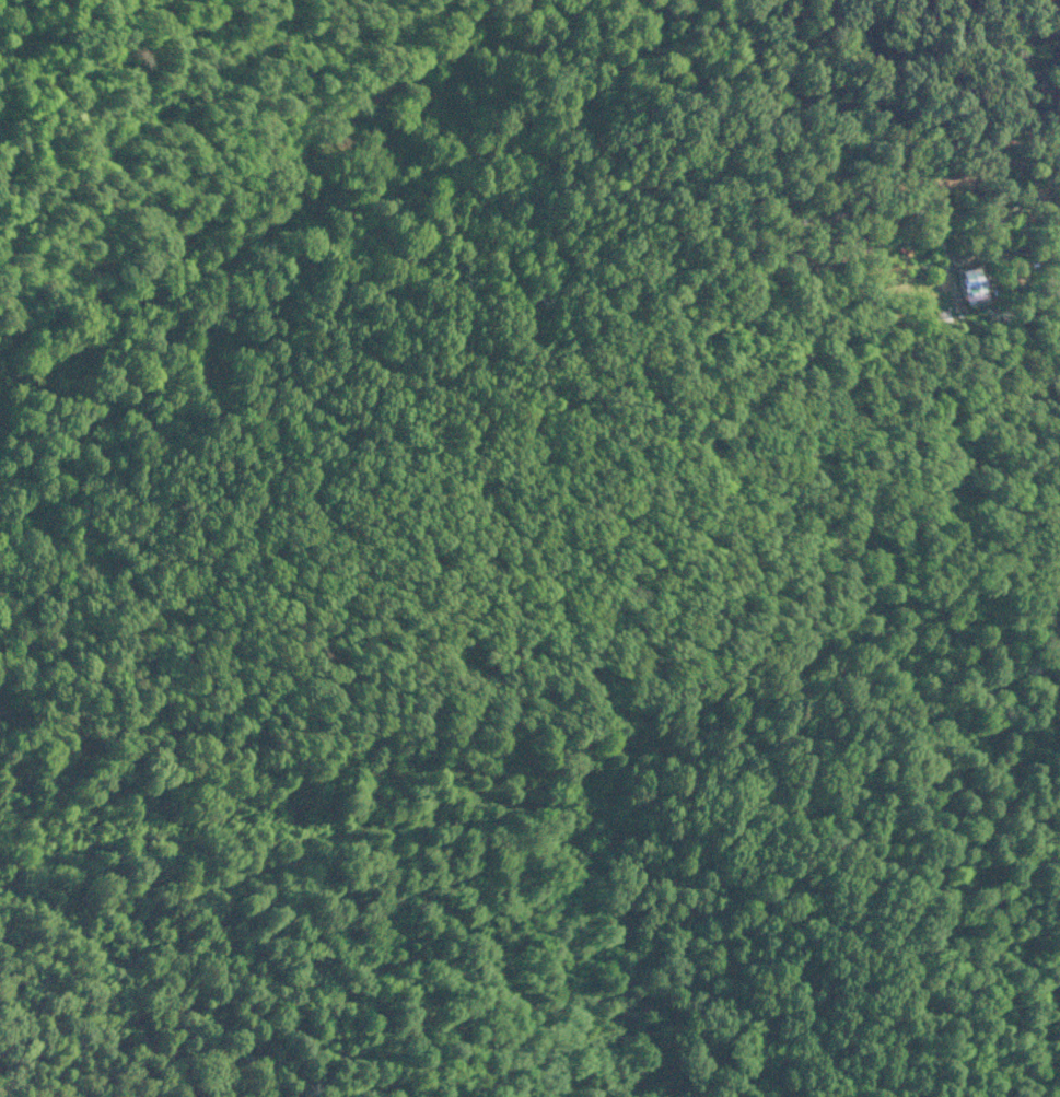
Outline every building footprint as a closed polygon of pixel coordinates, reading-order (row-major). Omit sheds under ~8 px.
[(984,299),(975,267),(953,273),(962,305),(984,299)]
